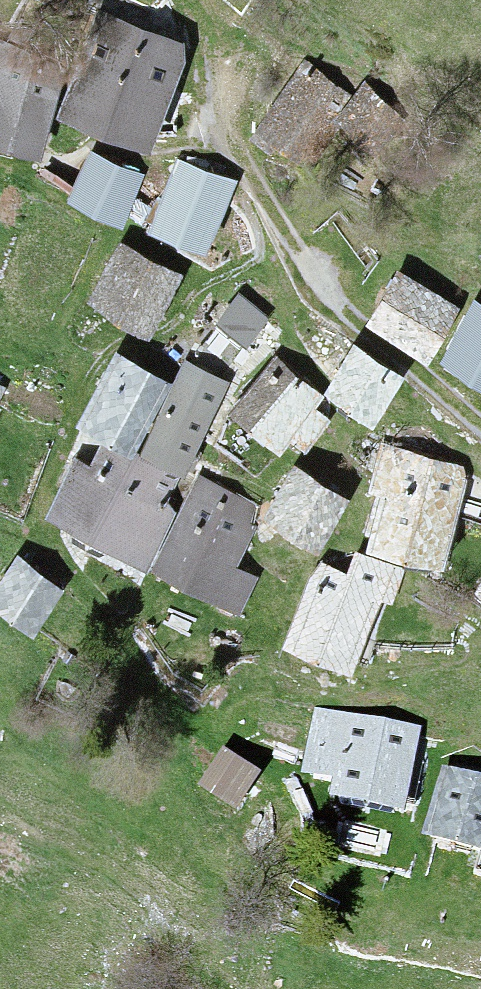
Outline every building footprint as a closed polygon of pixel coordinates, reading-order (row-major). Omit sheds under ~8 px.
[(183,52),(103,22),(66,120),(146,150),(183,52)] [(3,48),(0,59),(0,148),(37,159),(61,73),(3,48)] [(345,98),(307,69),(261,130),(299,159),(345,98)] [(401,124),(365,92),(334,126),(370,158),(401,124)] [(139,178),(91,157),(72,201),(120,222),(139,178)] [(230,187),(182,167),(154,231),(203,252),(230,187)] [(177,280),(124,249),(93,302),(146,333),(177,280)] [(454,312),(400,279),(371,326),(425,359),(454,312)] [(266,320),(240,299),(220,325),(247,345),(266,320)] [(475,310),(444,364),(480,385),(480,313),(475,310)] [(395,382),(357,356),(330,396),(368,422),(395,382)] [(168,387),(118,360),(80,431),(131,457),(168,387)] [(322,399),(277,363),(236,415),(279,449),(288,437),(304,450),(328,420),(314,409),(322,399)] [(225,385),(186,367),(143,455),(181,474),(225,385)] [(173,486),(104,450),(92,473),(77,466),(49,519),(142,568),(171,514),(161,509),(173,486)] [(467,473),(386,451),(375,492),(387,495),(372,550),(440,569),(467,473)] [(247,499),(203,475),(153,566),(239,614),(253,578),(218,560),(247,499)] [(341,503),(297,475),(269,520),(313,548),(341,503)] [(349,580),(320,568),(289,646),(348,670),(388,570),(358,558),(349,580)] [(18,566),(0,592),(0,610),(31,632),(58,594),(18,566)] [(413,732),(319,713),(308,766),(338,772),(334,790),(398,803),(413,732)] [(255,772),(223,751),(203,782),(235,803),(255,772)] [(446,771),(430,828),(480,842),(480,781),(446,771)]
